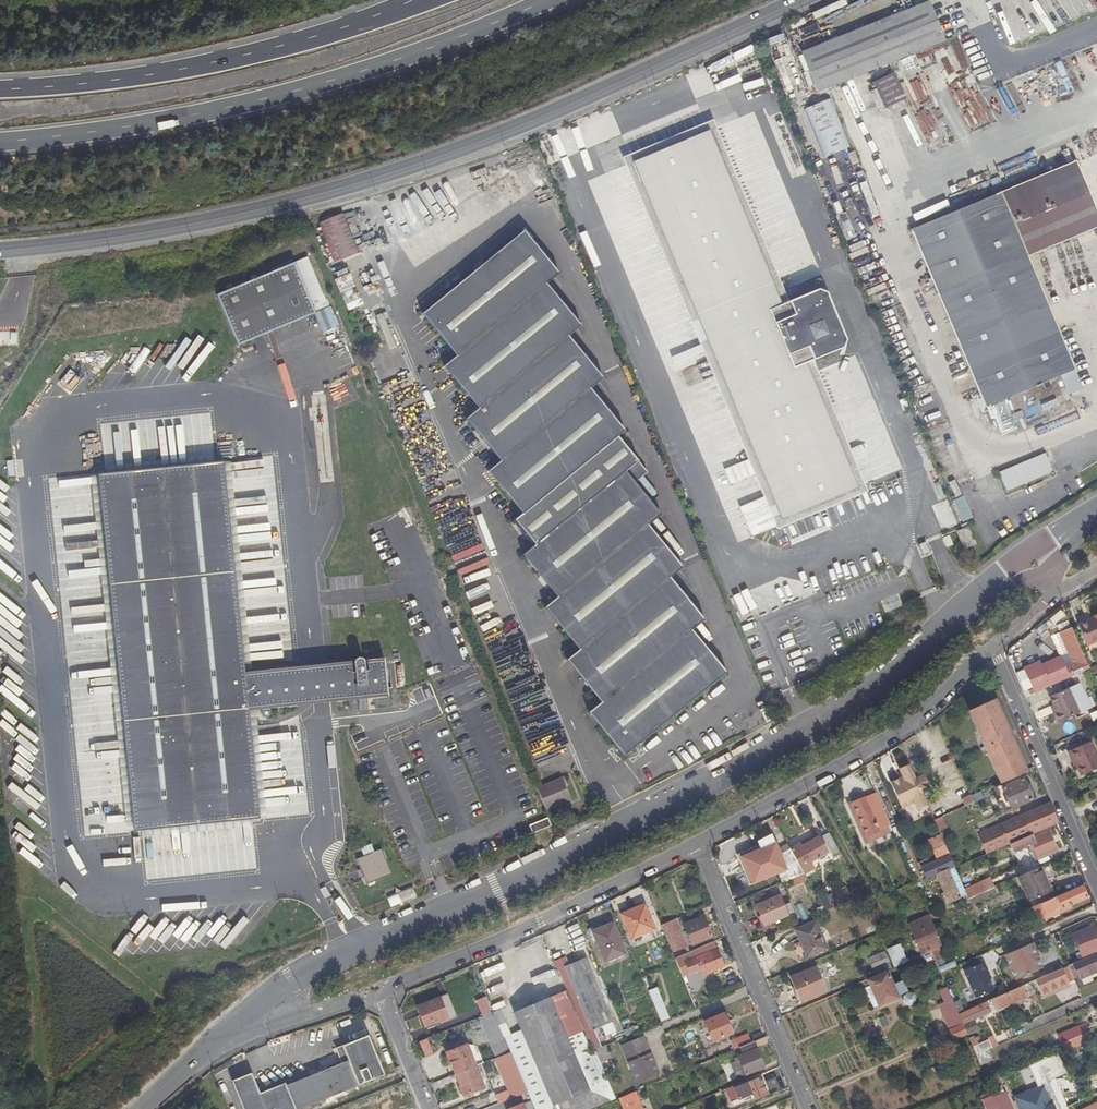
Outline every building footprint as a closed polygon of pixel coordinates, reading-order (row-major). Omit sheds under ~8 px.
[(804,54),(820,92),(859,75),(944,40),(930,3),(804,54)] [(867,83),(877,108),(903,98),(893,72),(867,83)] [(831,97),(804,107),(822,157),(849,147),(831,97)] [(708,127),(632,158),(780,517),(856,485),(804,362),(821,354),(818,347),(834,341),(837,343),(841,337),(823,295),(819,292),(799,300),(796,296),(780,303),(708,127)] [(1067,396),(1059,378),(1074,372),(1030,257),(1096,231),(1096,208),(1080,163),(915,228),(983,406),(1007,398),(1021,431),(1072,410),(1067,396)] [(345,209),(317,221),(333,260),(360,248),(345,209)] [(423,326),(457,370),(547,297),(560,287),(524,243),(423,326)] [(302,258),(213,296),(235,345),(310,312),(319,332),(333,325),(302,258)] [(331,272),(336,288),(350,283),(345,267),(331,272)] [(479,423),(568,351),(582,339),(547,297),(457,370),(444,380),(479,423)] [(602,393),(568,351),(479,423),(465,435),(500,478),(590,404),(602,393)] [(1081,391),(1074,372),(1059,378),(1067,396),(1081,391)] [(487,488),(522,531),(620,451),(624,447),(590,404),(500,478),(487,488)] [(511,540),(528,561),(625,482),(637,473),(620,451),(522,531),(511,540)] [(1046,453),(997,471),(1004,490),(1053,473),(1046,453)] [(247,711),(297,706),(294,671),(244,676),(220,463),(95,475),(134,834),(258,821),(247,711)] [(649,488),(637,473),(625,482),(637,498),(649,488)] [(955,478),(945,482),(961,522),(972,518),(955,478)] [(659,526),(637,498),(625,482),(528,561),(519,569),(553,612),(540,622),(574,664),(562,674),(595,716),(583,726),(618,769),(723,684),(689,641),(701,630),(667,589),(679,579),(644,539),(659,526)] [(973,552),(965,533),(954,537),(961,556),(973,552)] [(449,556),(458,577),(489,563),(479,542),(449,556)] [(459,579),(467,600),(500,588),(492,566),(459,579)] [(743,594),(743,593),(734,596),(740,616),(758,611),(751,591),(743,594)] [(1085,644),(1096,640),(1096,614),(1092,616),(1093,618),(1077,625),(1085,644)] [(1032,688),(1087,664),(1070,627),(1059,632),(1068,653),(1041,664),(1039,660),(1023,666),(1032,688)] [(382,663),(331,668),(335,702),(385,697),(382,663)] [(1032,688),(1033,691),(1088,667),(1087,664),(1032,688)] [(335,702),(331,668),(314,669),(294,671),(297,706),(318,704),(335,702)] [(1067,684),(1047,693),(1052,704),(1055,709),(1052,710),(1055,719),(1078,709),(1067,684)] [(968,712),(999,782),(1000,782),(1018,774),(1025,771),(994,700),(968,712)] [(534,764),(561,756),(555,738),(529,746),(534,764)] [(1074,764),(1079,775),(1096,767),(1096,757),(1090,740),(1065,751),(1068,760),(1072,759),(1074,764)] [(917,811),(927,807),(921,791),(915,779),(909,764),(899,769),(899,770),(900,774),(888,779),(901,808),(914,802),(917,811)] [(900,774),(899,770),(887,775),(888,779),(900,774)] [(915,779),(921,791),(932,786),(927,774),(915,779)] [(1018,774),(1000,782),(1001,784),(1002,787),(1020,778),(1018,774)] [(1002,804),(1006,812),(1031,800),(1021,778),(1020,778),(1002,787),(1001,784),(995,787),(1000,798),(1001,801),(1002,804)] [(562,780),(537,790),(546,812),(571,801),(562,780)] [(883,824),(888,822),(875,792),(853,803),(857,814),(854,815),(862,835),(866,833),(868,838),(886,830),(883,824)] [(961,799),(965,807),(974,803),(971,795),(970,795),(961,799)] [(1029,835),(1032,834),(1031,832),(1055,822),(1048,804),(1012,821),(978,837),(986,854),(1008,844),(1020,839),(1029,835)] [(934,821),(938,831),(944,828),(940,818),(934,821)] [(546,821),(528,829),(531,837),(550,829),(546,821)] [(1020,839),(1008,844),(1012,852),(1027,845),(1033,859),(1054,851),(1054,849),(1046,831),(1030,838),(1029,835),(1020,839)] [(801,848),(818,838),(816,834),(799,844),(801,848)] [(838,850),(829,834),(824,838),(834,856),(840,853),(838,850)] [(948,854),(940,836),(928,841),(936,860),(948,854)] [(799,844),(790,849),(798,863),(804,874),(813,868),(809,862),(826,853),(818,838),(801,848),(799,844)] [(784,869),(789,880),(804,874),(798,863),(790,849),(778,855),(773,844),(753,851),(763,878),(784,869)] [(381,851),(355,862),(366,887),(392,876),(381,851)] [(964,890),(948,854),(936,860),(921,866),(926,879),(936,875),(948,903),(966,895),(964,890)] [(1038,868),(1016,878),(1027,901),(1049,891),(1038,868)] [(966,895),(967,899),(992,888),(994,888),(990,878),(964,890),(966,895)] [(1081,885),(1040,903),(1032,907),(1038,920),(1046,916),(1047,918),(1071,907),(1070,904),(1086,897),(1081,885)] [(411,888),(386,897),(389,906),(415,897),(411,888)] [(825,912),(852,901),(846,888),(818,900),(825,912)] [(992,888),(967,899),(970,905),(975,903),(994,894),(992,888)] [(756,905),(763,924),(787,915),(780,896),(756,905)] [(970,905),(975,915),(979,913),(975,903),(970,905)] [(643,904),(620,913),(630,937),(653,928),(643,904)] [(943,946),(929,915),(909,925),(923,955),(930,952),(943,946)] [(702,916),(683,924),(691,944),(710,936),(702,916)] [(675,919),(660,924),(671,951),(682,946),(675,931),(678,926),(675,919)] [(611,923),(593,931),(604,959),(624,951),(611,923)] [(795,945),(801,959),(836,945),(832,935),(823,939),(816,923),(796,931),(801,942),(795,945)] [(168,933),(155,925),(152,930),(144,924),(132,942),(153,956),(168,933)] [(1089,927),(1082,930),(1081,926),(1075,929),(1077,933),(1073,934),(1082,955),(1096,949),(1096,934),(1093,925),(1089,927)] [(1033,956),(1028,944),(1004,955),(1014,980),(1041,968),(1035,955),(1033,956)] [(1060,958),(1064,966),(1071,963),(1079,959),(1073,945),(1064,949),(1067,956),(1060,958)] [(715,948),(695,956),(702,974),(722,965),(715,948)] [(687,952),(674,958),(677,965),(690,960),(687,952)] [(870,960),(876,976),(890,970),(893,968),(890,962),(889,963),(885,954),(870,960)] [(1078,977),(1096,969),(1096,961),(1094,954),(1071,964),(1077,978),(1078,977)] [(565,955),(554,960),(584,1031),(611,1020),(585,956),(568,962),(565,955)] [(940,972),(954,967),(952,961),(938,967),(940,972)] [(962,971),(974,997),(992,989),(987,979),(984,973),(986,972),(982,962),(962,971)] [(800,1000),(824,990),(815,968),(790,978),(800,1000)] [(1067,982),(1060,968),(1033,980),(1041,997),(1053,991),(1052,989),(1067,982)] [(876,976),(867,980),(878,1006),(898,997),(890,978),(892,977),(890,970),(876,976)] [(1077,989),(1082,986),(1078,977),(1077,978),(1073,979),(1077,989)] [(1077,989),(1081,998),(1096,991),(1096,985),(1095,981),(1082,986),(1077,989)] [(1023,997),(1029,994),(1032,993),(1028,982),(990,999),(993,1008),(996,1013),(1004,1009),(1002,1006),(1015,1000),(1018,1003),(1024,1001),(1023,997)] [(1067,982),(1052,989),(1053,991),(1068,985),(1067,982)] [(659,987),(649,990),(657,1022),(667,1020),(659,987)] [(944,1002),(951,999),(946,988),(939,990),(944,1002)] [(915,991),(912,993),(908,992),(905,994),(904,1000),(906,1004),(910,1004),(914,1003),(915,997),(918,996),(915,991)] [(1032,993),(1029,994),(1034,1006),(1037,1005),(1032,993)] [(446,994),(438,997),(446,1017),(438,1021),(439,1023),(456,1016),(446,994)] [(520,1030),(550,1104),(586,1089),(548,997),(547,998),(546,995),(541,997),(542,1000),(513,1011),(520,1030)] [(483,1015),(492,1012),(485,996),(477,999),(483,1015)] [(425,1026),(438,1021),(446,1017),(438,997),(416,1006),(425,1026)] [(962,1024),(957,1014),(951,999),(944,1002),(937,1005),(948,1030),(962,1024)] [(957,1014),(962,1024),(966,1034),(976,1030),(974,1026),(971,1019),(988,1012),(984,1002),(957,1014)] [(483,1015),(480,1016),(492,1043),(499,1040),(504,1054),(509,1052),(492,1012),(483,1015)] [(711,1041),(730,1033),(722,1013),(703,1021),(711,1041)] [(883,1028),(889,1025),(886,1016),(879,1019),(883,1028)] [(962,1024),(948,1030),(953,1040),(966,1034),(962,1024)] [(1060,1043),(1069,1040),(1086,1032),(1087,1032),(1084,1025),(1057,1036),(1060,1043)] [(625,1036),(636,1031),(633,1026),(623,1030),(625,1036)] [(1086,1032),(1069,1040),(1072,1047),(1089,1039),(1086,1032)] [(730,1039),(734,1049),(738,1047),(752,1042),(748,1033),(730,1039)] [(642,1037),(622,1046),(629,1062),(649,1054),(642,1037)] [(382,1076),(368,1038),(336,1049),(341,1065),(284,1087),(283,1085),(257,1094),(249,1074),(230,1081),(241,1108),(297,1108),(382,1076)] [(424,1058),(433,1054),(426,1038),(417,1042),(424,1058)] [(975,1055),(991,1048),(987,1041),(972,1047),(975,1055)] [(737,1057),(738,1060),(744,1074),(762,1067),(752,1042),(738,1047),(742,1055),(737,1057)] [(446,1052),(454,1074),(474,1066),(482,1063),(475,1046),(467,1048),(466,1045),(446,1052)] [(594,1050),(598,1060),(608,1055),(604,1045),(594,1050)] [(657,1073),(649,1054),(629,1062),(638,1082),(657,1073)] [(608,1055),(598,1060),(602,1070),(612,1065),(608,1055)] [(744,1074),(738,1060),(729,1064),(736,1078),(744,1074)] [(615,1071),(612,1065),(602,1070),(605,1075),(615,1071)] [(474,1066),(454,1074),(463,1095),(483,1087),(474,1066)] [(1027,1067),(1020,1070),(1023,1079),(1030,1077),(1027,1067)] [(734,1088),(737,1097),(751,1092),(753,1098),(765,1093),(761,1081),(757,1082),(755,1079),(734,1088)] [(1038,1108),(1057,1108),(1055,1104),(1048,1107),(1039,1088),(1030,1091),(1038,1108)] [(634,1091),(616,1099),(621,1108),(642,1108),(634,1091)] [(1030,1091),(1014,1098),(1019,1108),(1038,1108),(1030,1091)]
